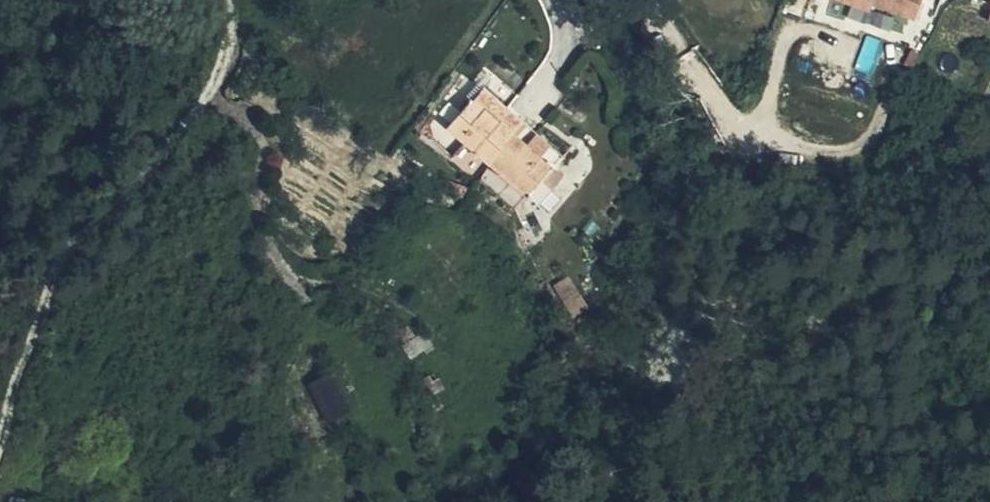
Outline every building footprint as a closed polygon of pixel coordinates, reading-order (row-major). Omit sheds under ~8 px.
[(857,0),(837,0),(828,22),(868,37),(872,29),(916,46),(927,17),(883,0),(879,9),(857,0)] [(454,111),(494,146),(527,110),(486,74),(454,111)] [(527,110),(494,146),(533,182),(567,144),(527,110)] [(309,381),(329,419),(352,407),(333,368),(309,381)]
